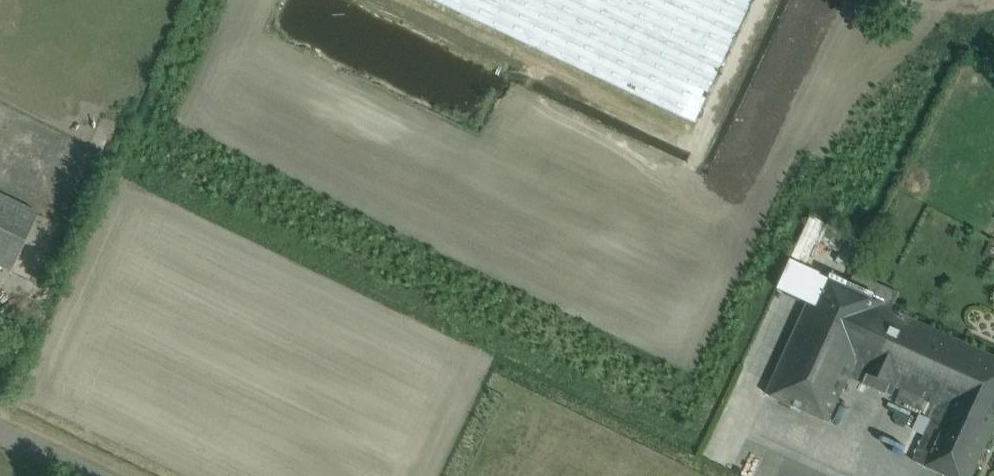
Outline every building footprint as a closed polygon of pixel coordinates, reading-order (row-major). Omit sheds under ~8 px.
[(788,0),(434,0),(724,136),(788,0)] [(10,271),(38,213),(0,194),(0,266),(10,271)] [(765,394),(826,422),(847,376),(890,396),(895,387),(900,389),(894,403),(918,414),(925,400),(937,406),(931,419),(924,434),(913,460),(947,475),(970,475),(993,425),(993,415),(992,414),(993,410),(993,356),(891,309),(847,289),(820,276),(765,394)] [(920,414),(913,429),(924,434),(931,419),(920,414)]
